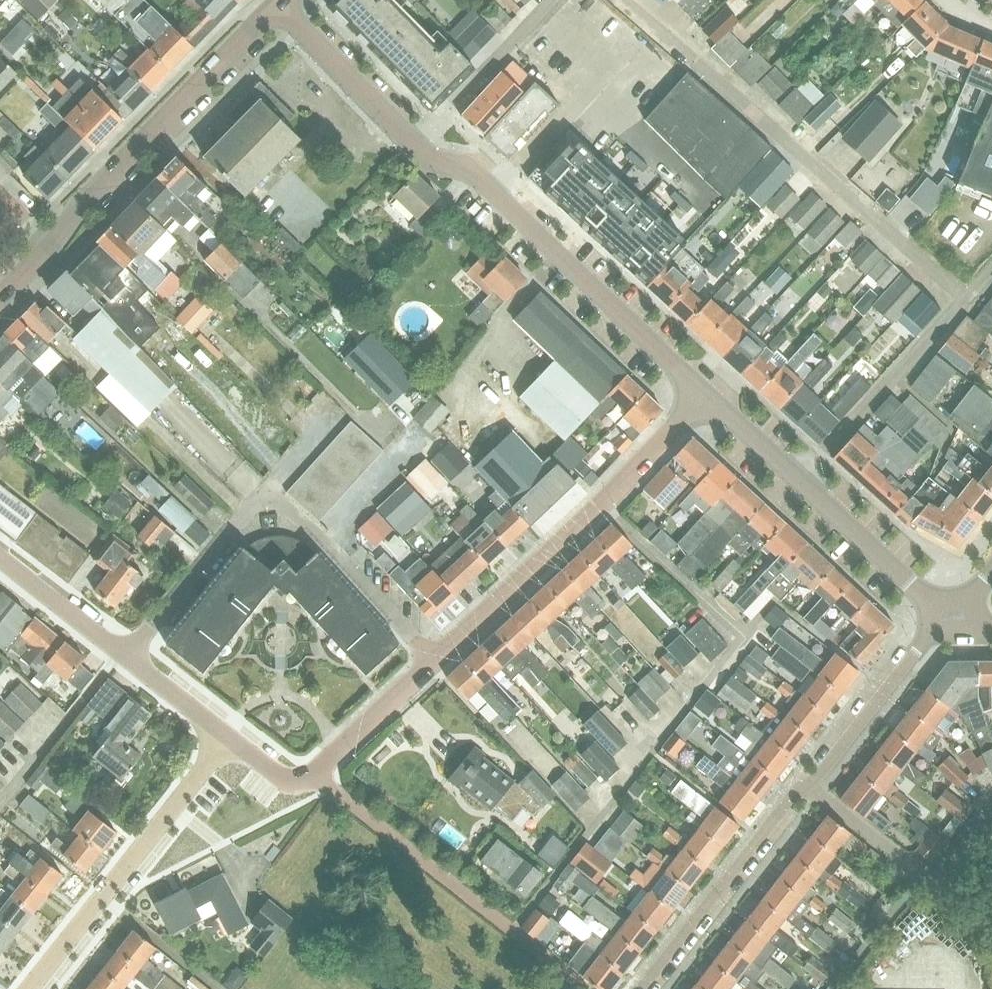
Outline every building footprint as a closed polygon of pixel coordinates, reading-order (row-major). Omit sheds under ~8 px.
[(19,4),(37,21),(48,9),(39,0),(24,0),(19,4)] [(113,15),(128,29),(127,30),(147,50),(170,72),(193,48),(175,30),(144,0),(98,0),(113,15)] [(175,30),(193,48),(217,23),(192,0),(186,0),(175,12),(184,20),(175,30)] [(217,23),(238,3),(235,0),(192,0),(217,23)] [(326,5),(328,7),(333,3),(342,12),(337,16),(345,25),(352,31),(357,36),(362,31),(371,40),(366,45),(392,71),(397,66),(406,76),(401,80),(420,100),(431,111),(440,101),(444,97),(474,68),(448,43),(436,31),(430,37),(442,49),(439,53),(387,0),(332,0),(326,5)] [(684,11),(696,0),(679,0),(676,2),(684,11)] [(713,0),(696,0),(684,11),(693,20),(713,0)] [(861,16),(874,4),(877,0),(846,0),(861,16)] [(924,2),(922,0),(877,0),(874,4),(897,27),(900,24),(924,2)] [(498,33),(511,20),(494,2),(480,15),(498,33)] [(924,2),(900,24),(915,38),(905,47),(915,57),(923,49),(947,25),(924,2)] [(65,7),(57,15),(68,26),(76,18),(65,7)] [(715,43),(728,31),(738,21),(725,8),(702,30),(715,43)] [(778,19),(768,30),(776,38),(787,28),(778,19)] [(0,42),(0,44),(12,55),(33,32),(20,20),(0,42)] [(458,24),(444,38),(448,43),(467,61),(481,47),(458,24)] [(947,25),(923,49),(940,56),(934,68),(964,81),(982,41),(948,26),(947,25)] [(747,51),(728,31),(715,43),(711,48),(730,67),(736,61),(736,62),(747,51)] [(982,41),(964,81),(981,88),(972,111),(985,116),(991,100),(991,45),(982,41)] [(750,47),(747,51),(736,62),(731,68),(751,87),(770,67),(750,47)] [(170,72),(147,50),(131,67),(127,63),(131,60),(120,49),(113,55),(114,57),(150,92),(170,72)] [(17,74),(2,58),(0,57),(0,91),(17,74)] [(150,92),(114,57),(109,63),(119,73),(105,88),(129,112),(130,112),(131,113),(150,92)] [(512,61),(501,73),(524,94),(535,82),(512,61)] [(774,101),(791,84),(774,67),(757,84),(774,101)] [(686,72),(644,120),(704,179),(703,180),(725,199),(772,148),(686,72)] [(501,73),(461,117),(484,138),(511,109),(524,94),(501,73)] [(809,77),(797,89),(813,106),(825,94),(809,77)] [(50,107),(71,128),(94,150),(122,121),(121,120),(129,112),(105,88),(100,84),(93,91),(80,78),(50,107)] [(246,95),(225,115),(235,125),(203,157),(243,197),(298,140),(284,126),(294,116),(264,86),(259,81),(256,84),(246,95)] [(558,105),(535,82),(524,94),(511,109),(484,138),(507,160),(558,105)] [(797,125),(815,108),(813,106),(797,89),(795,88),(777,105),(797,125)] [(815,108),(803,119),(815,131),(841,105),(829,94),(816,106),(815,108)] [(985,116),(957,184),(986,196),(991,180),(991,100),(985,116)] [(53,132),(60,139),(44,156),(66,179),(94,150),(71,128),(50,107),(47,103),(38,112),(56,129),(53,132)] [(900,125),(876,103),(843,139),(868,160),(900,125)] [(22,133),(5,117),(0,122),(0,127),(14,141),(22,133)] [(542,173),(532,183),(534,184),(538,188),(571,219),(583,229),(645,287),(646,286),(681,247),(685,242),(567,134),(547,156),(548,157),(549,155),(554,159),(542,173)] [(34,145),(24,156),(34,166),(24,176),(47,199),(66,179),(44,156),(34,145)] [(0,153),(0,164),(9,173),(18,164),(4,149),(0,153)] [(630,149),(625,155),(634,163),(639,157),(630,149)] [(754,169),(749,175),(772,196),(779,190),(794,172),(772,151),(754,169)] [(639,157),(634,163),(643,172),(648,165),(639,157)] [(205,186),(176,158),(156,178),(157,179),(192,214),(195,217),(213,235),(216,232),(210,226),(215,221),(207,213),(208,211),(195,197),(205,186)] [(419,236),(442,213),(432,203),(438,196),(415,175),(395,197),(416,218),(409,226),(419,236)] [(924,179),(909,198),(929,214),(953,185),(943,177),(935,187),(924,179)] [(192,214),(157,179),(135,202),(164,230),(174,221),(180,227),(192,214)] [(798,199),(785,186),(768,204),(781,217),(798,199)] [(675,190),(669,196),(678,204),(684,198),(675,190)] [(804,228),(825,206),(811,193),(790,215),(804,228)] [(684,198),(678,204),(687,212),(692,206),(684,198)] [(135,202),(110,227),(138,254),(139,253),(139,254),(152,266),(157,271),(164,277),(166,279),(170,275),(172,274),(158,261),(176,241),(164,230),(135,202)] [(822,245),(843,222),(829,209),(808,232),(822,245)] [(845,249),(861,232),(850,222),(834,239),(845,249)] [(166,279),(139,254),(139,253),(138,254),(110,227),(96,242),(123,269),(124,268),(131,260),(138,268),(137,275),(154,291),(164,281),(166,279)] [(294,253),(300,247),(281,228),(275,235),(294,253)] [(123,269),(96,242),(66,272),(102,310),(137,347),(157,328),(133,302),(132,303),(127,297),(130,294),(142,307),(153,296),(124,268),(123,269)] [(221,242),(210,252),(203,260),(238,296),(242,299),(260,281),(221,242)] [(865,274),(882,256),(868,243),(851,261),(865,274)] [(728,244),(722,251),(731,258),(737,251),(728,244)] [(681,247),(646,286),(669,308),(703,271),(705,270),(681,247)] [(471,268),(466,274),(488,295),(481,302),(482,303),(469,316),(480,328),(493,314),(525,279),(503,258),(495,267),(483,256),(471,268)] [(900,272),(883,256),(867,274),(884,289),(900,272)] [(780,265),(765,281),(777,293),(792,276),(780,265)] [(710,278),(703,271),(669,308),(688,325),(705,305),(691,291),(695,288),(698,291),(710,278)] [(102,310),(66,272),(49,290),(72,315),(81,305),(94,317),(75,336),(72,339),(109,374),(137,347),(102,310)] [(164,281),(154,291),(165,301),(182,283),(172,273),(166,279),(164,281)] [(872,306),(891,324),(921,291),(902,273),(881,296),(872,306)] [(727,281),(705,305),(688,325),(705,341),(729,316),(714,303),(718,299),(722,302),(735,288),(727,281)] [(825,283),(818,291),(824,297),(832,289),(825,283)] [(871,287),(855,305),(864,315),(872,306),(881,296),(871,287)] [(922,331),(941,310),(922,293),(903,314),(922,331)] [(189,332),(210,310),(196,295),(174,317),(189,332)] [(972,320),(988,332),(990,334),(991,332),(991,295),(972,320)] [(747,296),(729,316),(705,341),(723,358),(748,331),(735,318),(739,313),(744,317),(756,304),(747,296)] [(539,297),(498,340),(538,380),(522,397),(563,437),(624,375),(539,297)] [(72,339),(75,336),(70,331),(71,330),(47,307),(43,311),(35,303),(19,320),(23,325),(26,323),(46,343),(61,329),(72,339)] [(770,307),(765,313),(773,320),(778,314),(770,307)] [(765,313),(748,331),(723,358),(741,374),(766,347),(752,334),(757,329),(761,333),(773,320),(765,313)] [(951,334),(973,351),(988,332),(972,320),(966,316),(951,334)] [(19,320),(4,335),(5,336),(4,336),(23,355),(31,364),(32,365),(43,376),(61,358),(46,343),(26,323),(23,325),(19,320)] [(779,333),(766,347),(741,374),(759,391),(786,362),(774,351),(786,339),(779,333)] [(811,334),(786,362),(759,391),(778,408),(812,370),(803,361),(820,342),(811,334)] [(978,355),(973,351),(951,334),(938,352),(965,373),(978,355)] [(0,341),(0,383),(19,401),(22,398),(39,414),(57,394),(41,378),(43,376),(32,365),(31,364),(23,355),(4,336),(0,341)] [(381,345),(355,370),(388,404),(414,379),(381,345)] [(150,414),(176,389),(137,347),(109,374),(150,414)] [(978,355),(986,362),(991,354),(991,353),(985,347),(978,355)] [(930,402),(955,371),(935,355),(910,386),(930,402)] [(823,359),(812,370),(778,408),(797,426),(818,403),(820,401),(809,391),(831,366),(823,359)] [(96,386),(137,426),(150,414),(109,374),(96,386)] [(626,376),(592,412),(599,419),(610,407),(612,409),(617,404),(627,413),(626,413),(626,414),(645,394),(626,376)] [(830,414),(818,403),(797,426),(818,445),(871,388),(862,379),(830,414)] [(3,418),(19,401),(0,383),(0,416),(3,418)] [(989,396),(974,384),(947,418),(961,431),(991,456),(991,399),(989,396)] [(631,425),(611,446),(620,454),(662,410),(645,394),(626,414),(626,413),(623,417),(631,425)] [(884,423),(901,403),(891,394),(874,414),(884,423)] [(898,435),(894,432),(854,477),(874,496),(940,423),(909,395),(901,403),(918,418),(900,438),(898,435)] [(429,433),(448,410),(430,396),(412,418),(429,433)] [(901,403),(884,423),(887,425),(894,432),(898,435),(900,438),(918,418),(901,403)] [(110,405),(99,416),(113,430),(124,419),(110,405)] [(358,444),(366,435),(350,420),(342,429),(358,444)] [(895,514),(917,487),(907,477),(900,484),(896,480),(931,442),(940,450),(950,432),(940,423),(874,496),(895,514)] [(854,477),(894,432),(887,425),(877,436),(863,424),(832,458),(854,477)] [(129,427),(124,432),(134,442),(139,438),(129,427)] [(358,444),(342,429),(334,438),(350,453),(358,444)] [(494,489),(526,524),(572,480),(545,453),(538,459),(508,429),(478,459),(475,457),(469,464),(494,489)] [(366,435),(358,444),(374,459),(382,450),(366,435)] [(350,453),(334,438),(326,447),(342,462),(350,453)] [(697,485),(697,486),(718,462),(692,438),(667,466),(666,465),(642,490),(663,509),(685,484),(683,482),(688,477),(697,485)] [(374,459),(358,444),(350,453),(366,468),(374,459)] [(431,460),(450,480),(468,464),(448,445),(431,460)] [(342,462),(326,447),(318,456),(334,471),(342,462)] [(366,468),(350,453),(342,462),(358,477),(366,468)] [(956,466),(991,495),(991,464),(988,469),(967,453),(956,466)] [(318,456),(310,465),(326,480),(334,471),(318,456)] [(581,459),(573,468),(582,477),(590,468),(581,459)] [(428,496),(430,498),(446,483),(424,460),(408,475),(405,478),(425,499),(428,496)] [(956,466),(948,460),(942,468),(966,486),(957,500),(964,506),(980,518),(991,502),(991,495),(956,466)] [(358,477),(342,462),(334,471),(350,486),(358,477)] [(697,485),(676,508),(683,515),(691,507),(701,516),(736,479),(718,462),(697,486),(697,485)] [(326,480),(310,465),(302,474),(318,489),(326,480)] [(350,486),(334,471),(326,480),(342,495),(350,486)] [(318,489),(302,474),(294,483),(310,498),(318,489)] [(172,487),(178,492),(201,514),(212,503),(183,475),(172,487)] [(927,476),(917,487),(895,514),(908,526),(910,524),(914,527),(916,525),(957,547),(980,518),(964,506),(957,500),(944,490),(927,476)] [(726,544),(763,504),(751,493),(736,479),(701,516),(689,530),(677,543),(687,553),(675,566),(692,581),(726,544)] [(326,480),(318,489),(334,504),(342,495),(326,480)] [(406,482),(378,509),(394,526),(423,499),(406,482)] [(294,483),(286,492),(285,493),(301,507),(310,498),(294,483)] [(14,543),(67,584),(89,555),(66,537),(63,540),(57,536),(59,533),(0,488),(0,532),(14,543)] [(160,488),(153,496),(160,503),(168,495),(160,488)] [(318,489),(310,498),(326,513),(334,504),(318,489)] [(526,524),(494,489),(486,497),(497,507),(494,510),(493,508),(482,520),(505,544),(526,524)] [(115,491),(101,507),(116,520),(130,504),(115,491)] [(194,519),(171,498),(158,511),(181,533),(194,519)] [(310,498),(301,507),(318,522),(326,513),(310,498)] [(461,515),(449,526),(459,537),(485,563),(505,544),(482,520),(466,503),(457,511),(461,515)] [(726,569),(725,568),(710,584),(719,593),(760,548),(784,523),(763,504),(726,544),(739,555),(726,569)] [(375,512),(357,530),(375,547),(392,530),(375,512)] [(164,545),(174,533),(154,516),(138,536),(148,545),(155,538),(164,545)] [(784,523),(760,548),(773,560),(732,605),(742,614),(743,613),(807,544),(784,523)] [(611,524),(595,540),(637,585),(645,578),(626,557),(624,559),(621,556),(632,546),(611,524)] [(659,531),(649,542),(657,549),(668,537),(660,530),(659,531)] [(133,589),(143,577),(120,559),(129,547),(112,534),(94,557),(110,570),(94,592),(113,607),(129,586),(133,589)] [(241,549),(165,645),(202,674),(273,585),(284,595),(288,592),(364,676),(399,644),(317,554),(316,552),(315,553),(307,545),(297,539),(286,536),(274,535),(263,537),(252,542),(243,549),(242,548),(241,549)] [(459,537),(427,567),(431,570),(453,593),(485,563),(459,537)] [(595,540),(578,555),(599,577),(609,567),(620,579),(631,591),(637,585),(595,540)] [(832,567),(807,544),(743,613),(751,620),(773,596),(779,602),(793,586),(789,583),(795,576),(811,590),(812,589),(815,587),(832,567)] [(578,555),(561,571),(598,610),(604,605),(588,587),(599,577),(578,555)] [(397,565),(387,574),(427,617),(436,609),(453,593),(431,570),(427,567),(419,558),(404,572),(397,565)] [(821,597),(803,618),(812,626),(833,602),(850,584),(832,567),(815,587),(813,589),(812,589),(821,597)] [(545,586),(566,608),(575,599),(591,617),(598,610),(561,571),(545,586)] [(868,600),(850,584),(833,602),(842,610),(837,615),(839,617),(829,628),(826,626),(821,632),(831,641),(838,633),(849,620),(868,600)] [(566,608),(545,586),(529,601),(569,644),(572,647),(579,640),(567,628),(554,618),(566,608)] [(33,621),(24,614),(26,613),(2,593),(0,596),(0,647),(6,652),(33,621)] [(614,594),(608,600),(616,609),(623,603),(614,594)] [(868,600),(849,620),(857,627),(839,647),(861,665),(879,645),(877,644),(895,625),(868,600)] [(529,601),(512,616),(533,638),(545,627),(552,642),(561,652),(569,644),(529,601)] [(788,617),(774,606),(763,620),(777,631),(780,628),(788,617)] [(512,616),(495,632),(527,666),(535,675),(540,680),(548,673),(543,668),(523,647),(533,638),(512,616)] [(35,618),(33,621),(6,652),(9,649),(38,673),(65,642),(35,618)] [(692,643),(710,627),(701,618),(684,634),(692,643)] [(710,627),(692,643),(701,653),(718,636),(710,627)] [(777,631),(771,639),(781,647),(804,665),(811,670),(818,676),(841,694),(858,672),(835,654),(827,665),(818,658),(816,661),(806,653),(808,650),(780,628),(777,631)] [(540,680),(535,675),(527,666),(495,632),(479,647),(499,669),(510,680),(517,673),(531,689),(540,680)] [(838,633),(831,641),(835,644),(842,637),(838,633)] [(610,636),(601,644),(609,652),(618,644),(610,636)] [(718,636),(701,653),(709,662),(727,645),(718,636)] [(684,666),(695,655),(682,641),(671,651),(684,666)] [(38,673),(35,677),(43,684),(55,670),(82,692),(95,676),(81,664),(85,659),(65,642),(38,673)] [(619,646),(611,654),(620,664),(629,657),(619,646)] [(757,646),(748,656),(757,664),(766,653),(757,646)] [(490,678),(499,669),(479,647),(462,662),(505,708),(513,716),(520,709),(490,678)] [(772,659),(801,682),(810,671),(811,670),(804,665),(781,647),(772,659)] [(673,679),(682,671),(665,653),(657,661),(665,670),(673,679)] [(759,680),(766,671),(757,664),(748,656),(741,665),(759,680)] [(505,708),(462,662),(446,678),(466,700),(476,692),(498,715),(505,708)] [(977,685),(977,662),(947,662),(926,690),(942,702),(950,709),(958,715),(963,718),(977,741),(991,775),(991,736),(991,735),(982,710),(978,698),(977,685)] [(977,662),(977,685),(978,685),(978,698),(982,710),(991,706),(990,685),(991,685),(991,662),(977,662)] [(738,667),(732,675),(742,683),(749,675),(738,667)] [(644,694),(653,703),(669,688),(652,669),(643,678),(635,685),(640,690),(644,694)] [(665,670),(659,675),(667,684),(673,679),(665,670)] [(584,676),(577,682),(583,688),(589,683),(584,676)] [(818,676),(818,677),(802,697),(825,715),(841,694),(818,676)] [(744,710),(755,697),(731,678),(720,691),(744,710)] [(128,771),(140,756),(126,744),(150,713),(106,679),(86,704),(110,722),(95,742),(100,746),(93,756),(110,770),(101,782),(116,794),(132,774),(128,771)] [(540,680),(531,689),(542,700),(551,692),(540,680)] [(825,715),(802,697),(783,682),(777,690),(788,699),(785,702),(793,708),(785,718),(808,736),(825,715)] [(25,721),(42,704),(21,683),(4,700),(25,721)] [(608,688),(603,693),(603,699),(607,703),(615,696),(608,688)] [(659,710),(653,703),(644,694),(640,690),(628,700),(647,721),(659,710)] [(958,715),(942,702),(926,690),(909,711),(932,729),(941,737),(958,715)] [(706,691),(693,708),(708,719),(721,702),(706,691)] [(23,723),(2,703),(0,705),(0,733),(7,740),(23,723)] [(808,736),(785,718),(766,703),(760,712),(770,720),(760,732),(792,757),(808,736)] [(597,711),(582,725),(612,757),(627,743),(597,711)] [(920,744),(932,729),(909,711),(892,733),(908,745),(915,751),(928,760),(933,753),(920,744)] [(748,723),(739,734),(751,743),(743,753),(775,778),(792,757),(760,732),(748,723)] [(908,745),(892,733),(876,754),(898,772),(918,787),(926,776),(907,761),(915,751),(908,745)] [(673,734),(661,748),(673,757),(685,743),(673,734)] [(758,800),(775,778),(720,735),(711,746),(724,756),(716,766),(758,800)] [(594,743),(580,755),(580,756),(604,782),(618,769),(594,743)] [(554,796),(531,770),(516,784),(503,774),(504,773),(502,771),(501,772),(493,766),(493,764),(492,763),(491,764),(482,757),(484,755),(474,746),(447,779),(458,788),(459,786),(468,793),(467,794),(469,795),(470,794),(478,801),(478,802),(479,803),(480,802),(488,809),(487,810),(489,811),(493,806),(510,821),(522,807),(531,815),(540,807),(541,808),(554,796)] [(890,782),(898,772),(876,754),(859,775),(882,793),(901,808),(908,799),(896,790),(898,787),(890,782)] [(955,786),(965,776),(955,766),(957,764),(947,754),(935,767),(955,786)] [(703,756),(695,767),(708,776),(728,792),(719,803),(742,821),(758,800),(721,770),(716,766),(703,756)] [(586,787),(595,780),(579,761),(570,769),(586,787)] [(41,763),(25,783),(34,790),(41,782),(56,793),(64,782),(50,771),(41,763)] [(667,770),(660,778),(669,785),(676,777),(667,770)] [(574,812),(588,799),(565,774),(551,786),(574,812)] [(882,793),(859,775),(840,800),(882,833),(890,822),(871,807),(882,793)] [(698,829),(721,847),(737,826),(680,780),(670,793),(706,820),(698,829)] [(639,781),(631,792),(640,799),(648,788),(639,781)] [(960,820),(969,809),(944,790),(935,801),(960,820)] [(73,830),(79,835),(101,852),(103,849),(105,850),(113,840),(111,839),(115,833),(88,811),(93,805),(75,791),(63,807),(80,820),(73,830)] [(42,823),(50,812),(28,794),(20,805),(42,823)] [(908,799),(901,808),(912,816),(919,808),(908,799)] [(629,843),(643,826),(625,812),(611,829),(629,843)] [(828,816),(811,838),(833,855),(841,845),(849,851),(852,848),(863,857),(869,849),(850,834),(828,816)] [(0,819),(0,833),(2,834),(10,825),(1,818),(0,819)] [(721,847),(698,829),(688,843),(668,827),(662,835),(682,851),(704,868),(721,847)] [(915,851),(929,862),(944,842),(929,831),(915,851)] [(101,852),(79,835),(70,846),(68,844),(66,846),(56,838),(50,845),(84,872),(101,852)] [(549,837),(536,853),(555,869),(568,852),(549,837)] [(811,838),(794,859),(817,877),(836,892),(842,885),(822,869),(833,855),(811,838)] [(523,896),(541,874),(496,839),(479,861),(523,896)] [(586,843),(570,863),(595,883),(611,863),(586,843)] [(704,868),(682,851),(673,861),(665,855),(663,857),(652,849),(646,857),(688,889),(704,868)] [(863,857),(882,872),(888,864),(869,849),(863,857)] [(16,853),(8,863),(9,864),(9,865),(46,894),(62,875),(40,857),(31,850),(24,858),(16,853)] [(794,859),(778,880),(800,898),(808,904),(819,913),(825,905),(814,897),(816,893),(808,887),(817,877),(794,859)] [(9,865),(3,872),(20,885),(12,895),(12,896),(11,896),(32,913),(46,894),(9,865)] [(635,870),(629,878),(648,893),(671,910),(688,889),(656,865),(646,878),(635,870)] [(568,867),(559,878),(568,885),(577,874),(568,867)] [(184,889),(155,904),(169,931),(198,916),(200,921),(218,912),(229,934),(247,925),(221,874),(185,892),(184,889)] [(618,891),(604,880),(598,886),(613,898),(618,891)] [(778,880),(761,901),(783,919),(808,938),(814,930),(798,917),(808,904),(800,898),(778,880)] [(842,885),(836,892),(861,911),(866,915),(873,905),(868,901),(844,883),(842,885)] [(537,907),(549,917),(565,895),(553,886),(537,907)] [(17,932),(32,913),(11,896),(1,888),(0,889),(0,919),(17,932)] [(648,893),(632,914),(654,932),(671,910),(648,893)] [(654,932),(632,914),(625,923),(592,896),(582,908),(615,935),(637,953),(654,932)] [(292,919),(267,899),(249,922),(260,930),(248,945),(262,957),(292,919)] [(761,901),(744,922),(766,940),(789,958),(792,954),(797,947),(775,930),(783,919),(761,901)] [(536,909),(521,927),(533,937),(548,919),(536,909)] [(846,934),(854,924),(835,909),(827,919),(846,934)] [(0,919),(0,949),(2,951),(17,932),(0,919)] [(728,943),(750,961),(763,971),(786,988),(787,988),(794,980),(767,959),(776,948),(766,940),(744,922),(728,943)] [(816,929),(808,938),(828,954),(836,944),(816,929)] [(116,951),(164,988),(179,988),(150,966),(151,965),(145,960),(155,948),(133,930),(116,951)] [(637,953),(615,935),(607,946),(591,934),(583,944),(621,974),(637,953)] [(711,964),(742,988),(743,988),(760,988),(753,983),(763,971),(750,961),(728,943),(711,964)] [(566,965),(582,977),(582,978),(597,988),(609,988),(621,974),(583,944),(566,965)] [(101,971),(123,988),(132,977),(148,988),(164,988),(116,951),(101,971)] [(792,954),(789,958),(802,968),(803,967),(805,965),(805,964),(792,954)] [(822,983),(830,972),(811,957),(805,964),(805,965),(803,967),(822,983)] [(695,985),(700,988),(743,988),(742,988),(711,964),(695,985)] [(235,966),(221,983),(229,988),(237,988),(248,976),(235,966)] [(123,988),(101,971),(86,988),(123,988)] [(191,976),(187,982),(196,988),(207,988),(191,976)] [(856,977),(856,988),(866,988),(866,977),(856,977)]
